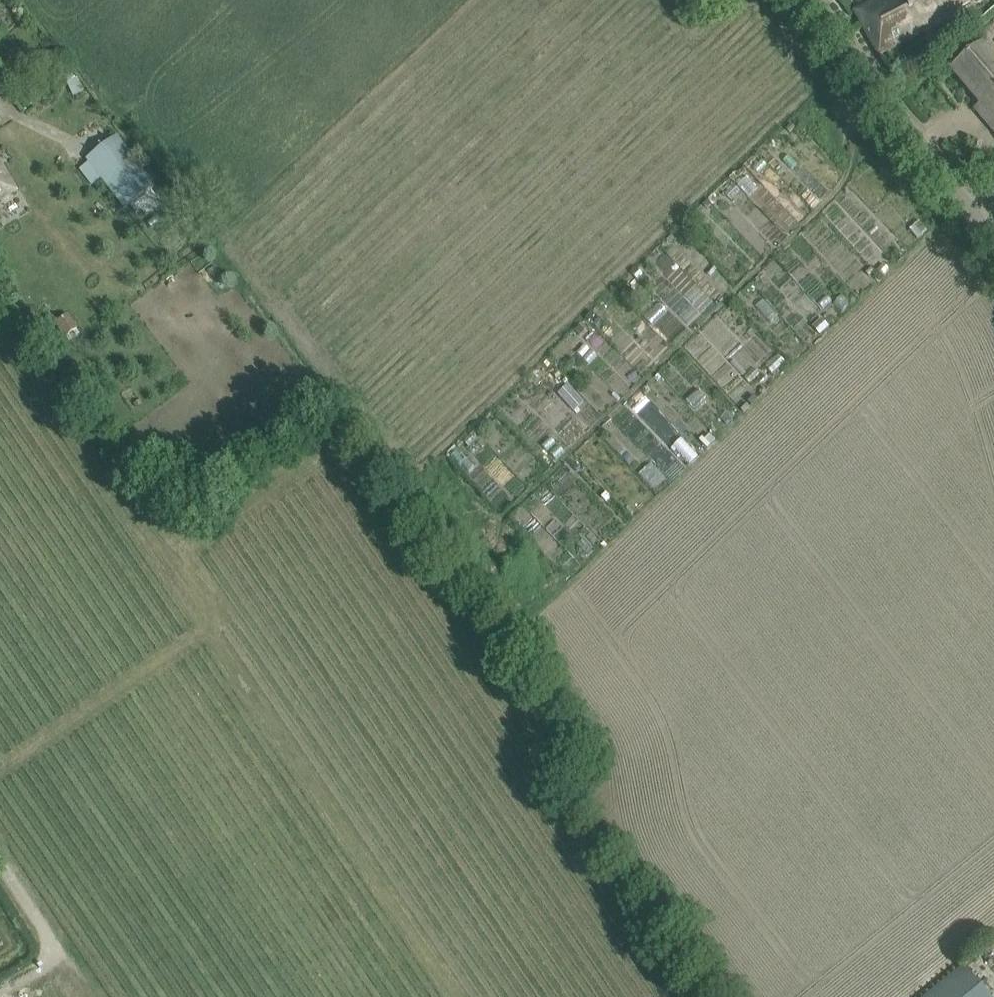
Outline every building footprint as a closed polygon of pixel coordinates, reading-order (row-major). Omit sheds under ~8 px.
[(855,12),(880,55),(961,12),(959,9),(976,0),(878,0),(855,12)] [(981,42),(966,56),(951,69),(980,104),(976,108),(993,130),(993,57),(981,42)] [(118,137),(88,160),(125,209),(155,186),(118,137)] [(16,191),(0,164),(0,200),(16,191)] [(68,314),(55,323),(64,337),(77,328),(68,314)] [(962,965),(923,996),(987,996),(962,965)]
